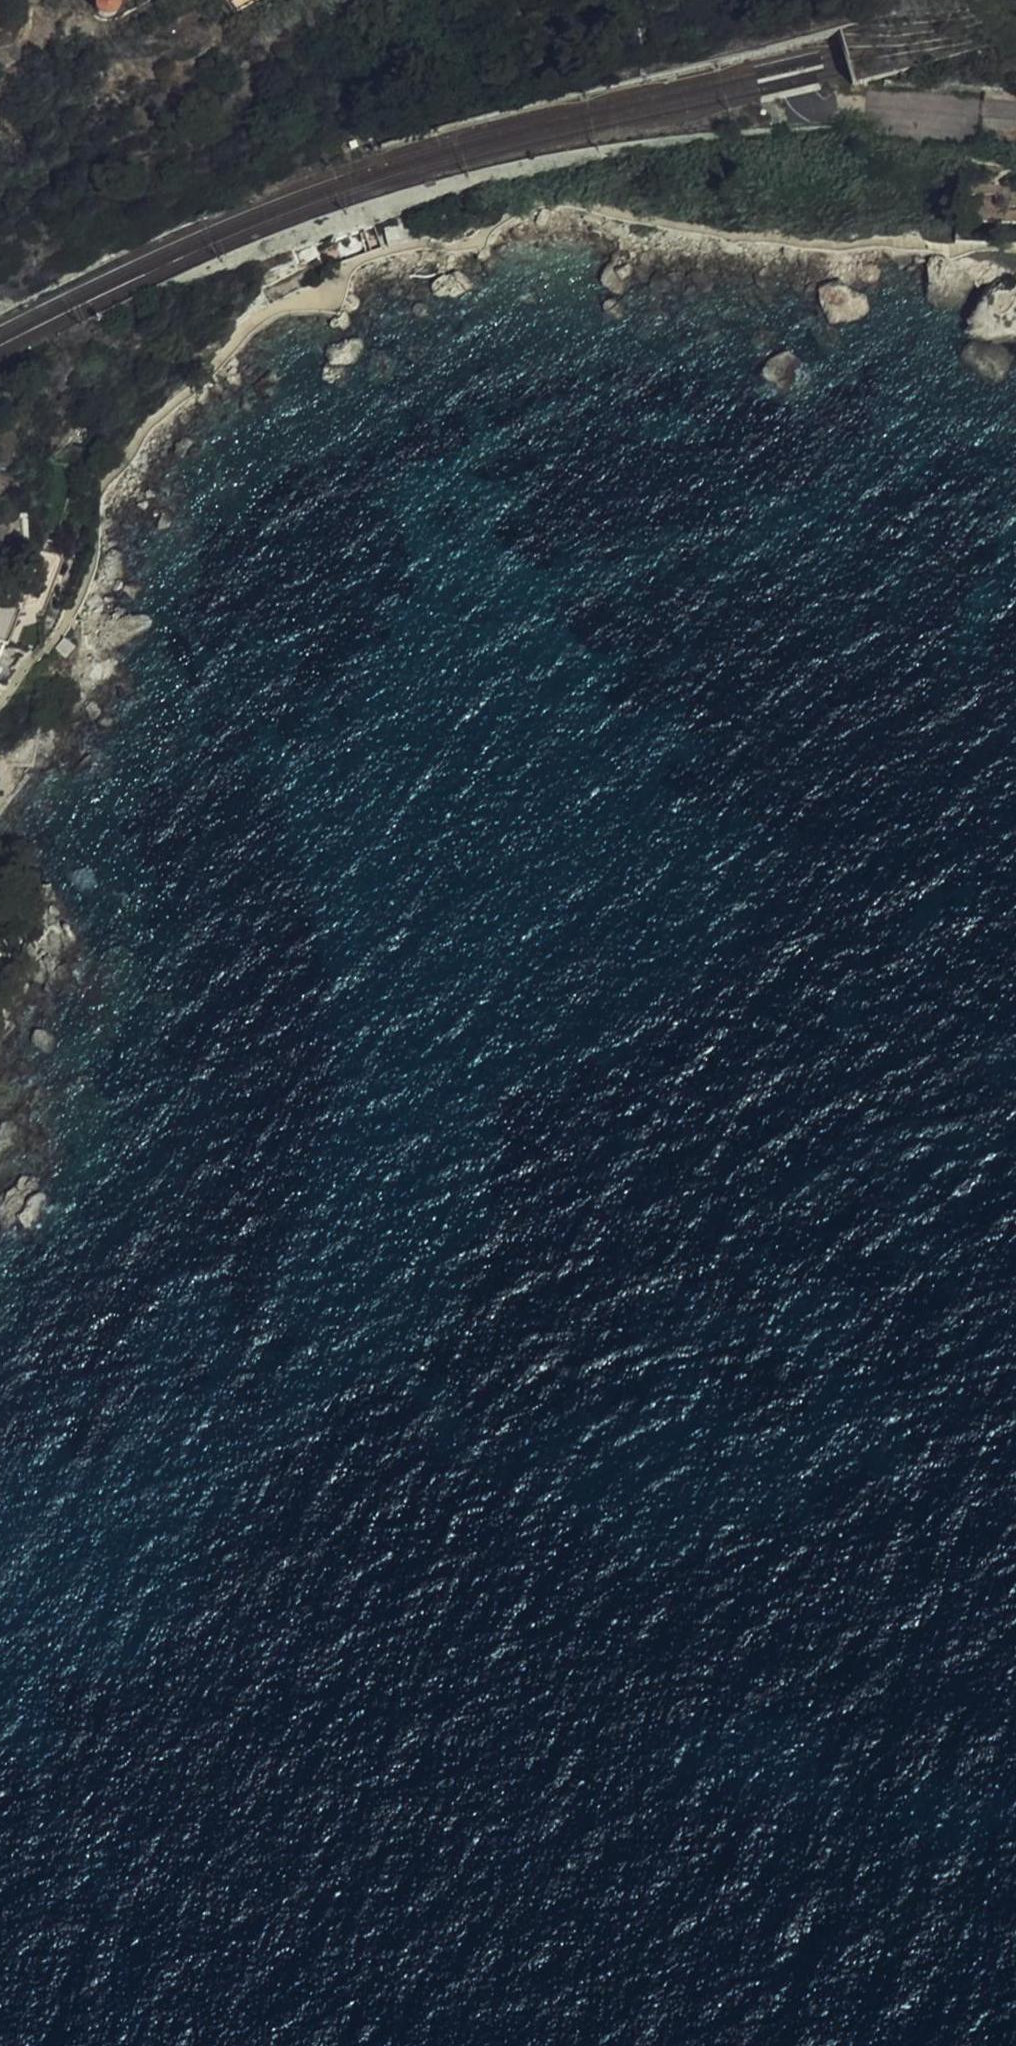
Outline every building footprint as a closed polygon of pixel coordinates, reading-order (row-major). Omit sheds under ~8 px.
[(96,3),(97,8),(99,12),(105,15),(110,15),(116,11),(118,4),(125,0),(94,0),(96,3)] [(380,247),(373,225),(335,236),(342,259),(380,247)] [(21,609),(0,602),(0,640),(8,643),(21,609)] [(68,659),(77,647),(66,637),(56,648),(68,659)]
